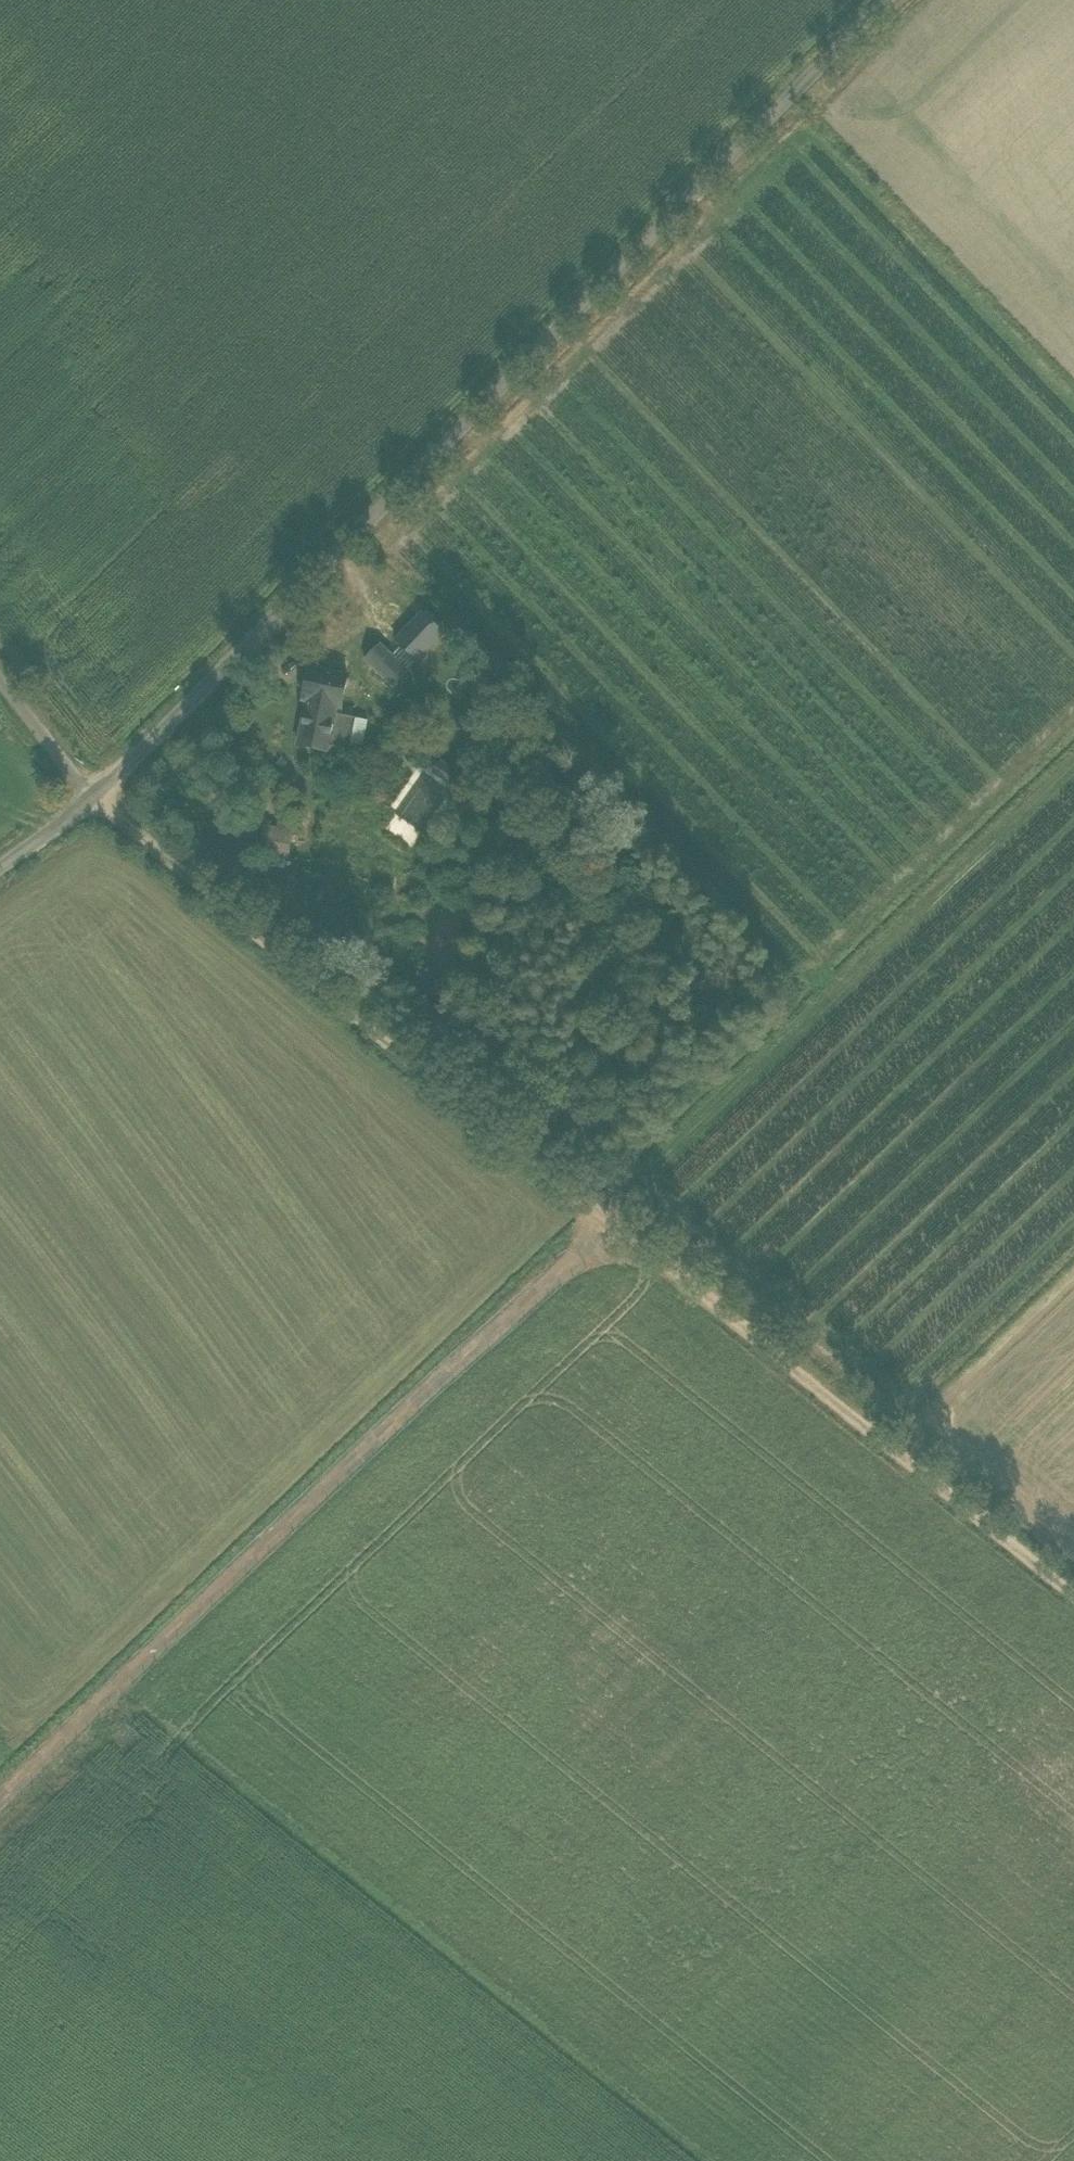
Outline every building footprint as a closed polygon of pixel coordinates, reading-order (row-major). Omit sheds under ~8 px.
[(422,611),(395,640),(418,663),(446,633),(422,611)] [(380,644),(365,660),(393,687),(408,671),(380,644)] [(342,707),(348,675),(309,668),(303,700),(307,701),(298,746),(311,748),(310,753),(325,756),(326,751),(329,752),(330,746),(362,752),(368,720),(337,714),(339,707),(342,707)] [(396,809),(384,827),(413,846),(425,829),(396,809)] [(289,859),(293,824),(263,820),(259,856),(289,859)]
